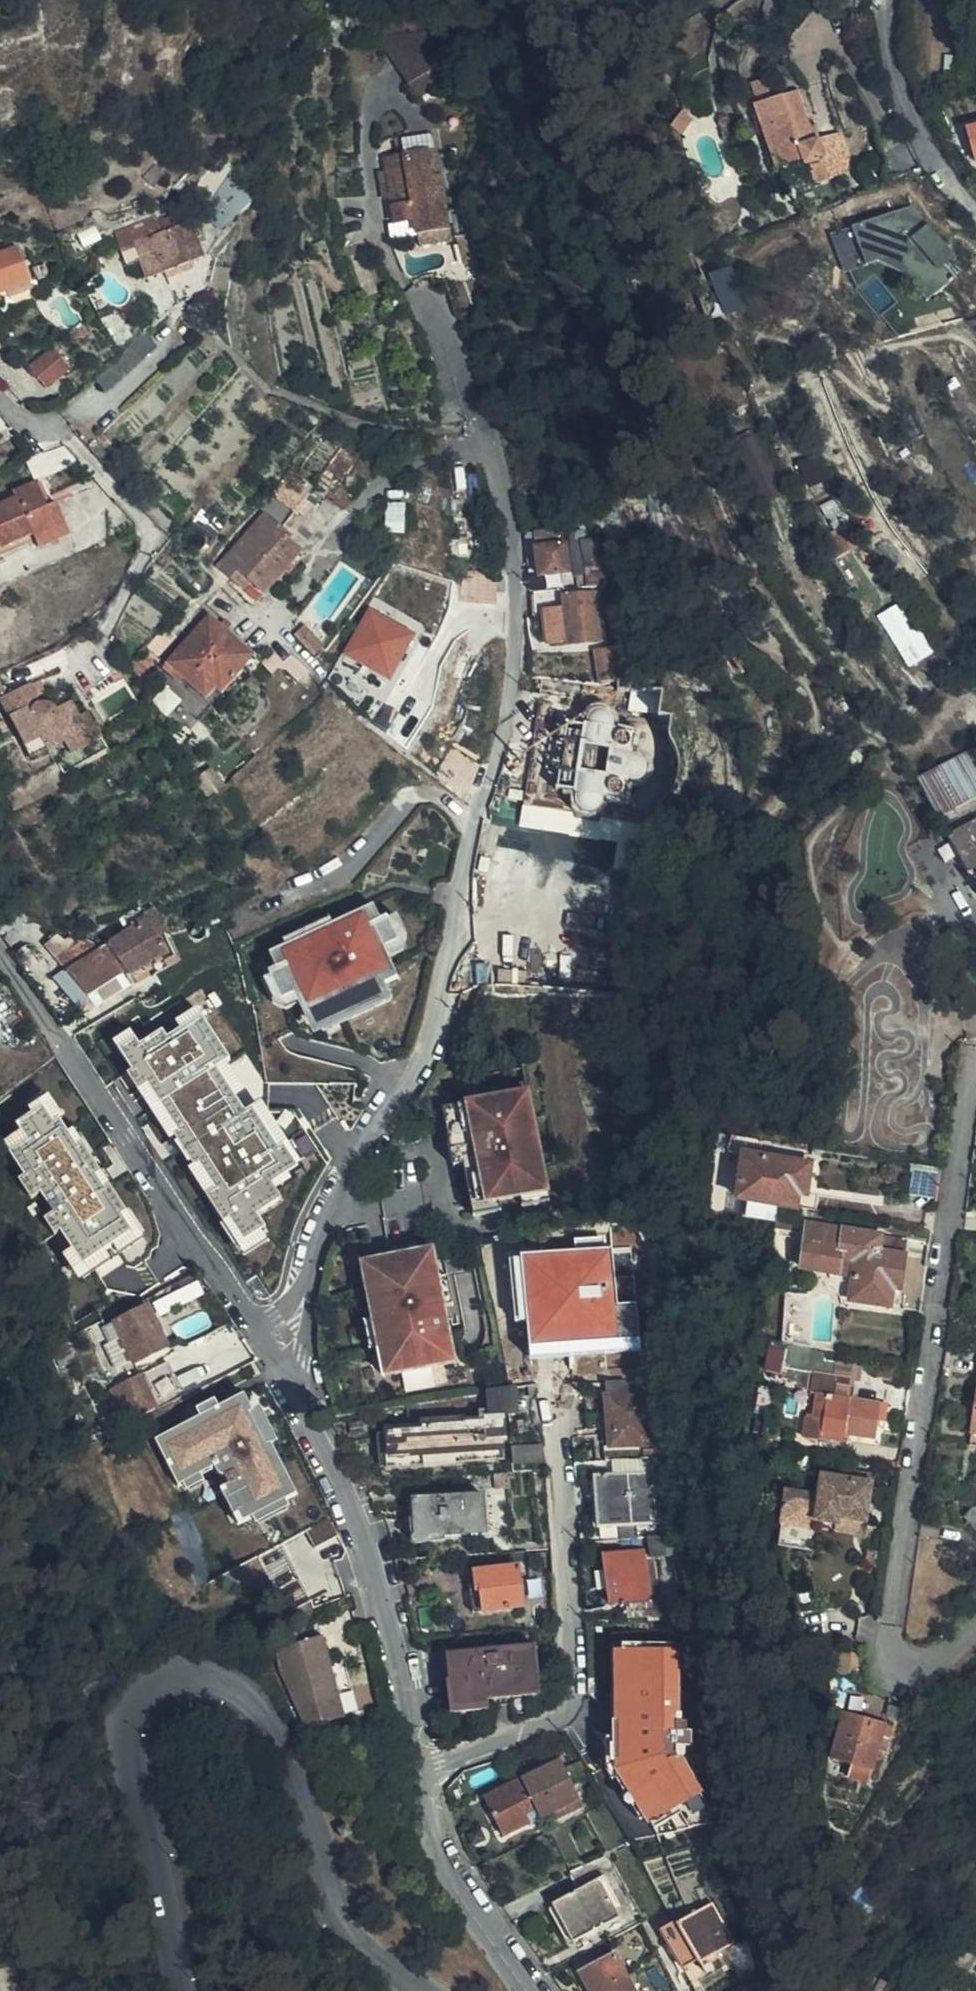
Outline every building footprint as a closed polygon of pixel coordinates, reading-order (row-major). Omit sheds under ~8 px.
[(380,43),(407,83),(426,68),(420,61),(434,49),(426,39),(380,43)] [(418,97),(446,75),(445,65),(434,49),(420,61),(426,68),(407,83),(418,97)] [(796,99),(752,114),(774,176),(803,167),(805,172),(810,171),(824,166),(817,147),(811,148),(808,138),(811,136),(796,99)] [(678,122),(668,136),(681,144),(690,131),(678,122)] [(965,130),(973,159),(975,158),(975,127),(965,130)] [(838,140),(817,147),(824,166),(810,171),(816,189),(852,176),(838,140)] [(420,236),(424,236),(428,179),(429,142),(403,147),(405,162),(388,164),(391,177),(396,205),(401,230),(419,227),(420,236)] [(428,179),(424,236),(451,232),(434,142),(429,142),(428,179)] [(208,206),(223,227),(249,189),(238,163),(230,172),(209,205),(208,206)] [(396,205),(391,177),(384,178),(389,206),(396,205)] [(955,254),(911,206),(829,233),(844,271),(879,260),(913,276),(927,298),(955,276),(943,264),(955,254)] [(186,209),(115,232),(127,266),(141,260),(145,274),(201,255),(186,209)] [(424,236),(420,236),(422,248),(453,242),(451,232),(424,236)] [(19,246),(0,252),(0,291),(6,289),(31,280),(19,246)] [(708,278),(728,316),(750,304),(731,266),(708,278)] [(31,280),(6,289),(8,297),(33,288),(31,280)] [(84,322),(73,328),(77,336),(88,329),(84,322)] [(53,342),(28,362),(45,382),(70,362),(53,342)] [(301,507),(354,435),(334,421),(281,490),(301,507)] [(369,447),(354,435),(301,507),(298,510),(332,535),(355,503),(339,491),(369,449),(369,447)] [(2,548),(33,533),(37,540),(40,545),(70,531),(57,502),(47,505),(35,483),(15,492),(17,497),(0,505),(0,544),(2,548)] [(222,567),(243,587),(248,580),(265,595),(300,555),(285,541),(289,536),(267,518),(222,567)] [(563,526),(537,529),(538,544),(565,542),(563,526)] [(37,540),(33,533),(2,548),(0,544),(0,558),(37,540)] [(576,577),(603,574),(599,535),(572,537),(576,577)] [(538,544),(541,573),(572,570),(569,542),(565,542),(538,544)] [(466,568),(462,595),(497,600),(501,573),(466,568)] [(537,573),(538,590),(573,586),(572,570),(541,573),(537,573)] [(248,580),(243,587),(237,592),(253,607),(265,595),(248,580)] [(599,639),(593,589),(564,592),(571,642),(599,639)] [(879,614),(909,666),(934,652),(905,600),(879,614)] [(388,677),(410,635),(370,614),(347,656),(388,677)] [(256,660),(210,616),(163,665),(202,703),(227,678),(232,682),(234,682),(256,660)] [(325,648),(305,628),(292,641),(312,660),(325,648)] [(598,646),(602,680),(604,679),(613,678),(611,664),(617,663),(614,644),(598,646)] [(38,684),(29,689),(37,702),(45,697),(38,684)] [(0,706),(33,764),(65,745),(88,732),(81,719),(72,704),(54,714),(53,713),(53,712),(52,712),(52,711),(51,710),(50,709),(49,709),(48,708),(47,708),(46,708),(46,707),(45,707),(44,707),(43,707),(42,707),(42,706),(42,707),(41,707),(40,707),(37,702),(29,689),(0,706)] [(544,797),(632,811),(647,722),(559,707),(544,797)] [(93,712),(81,719),(88,732),(65,745),(73,758),(109,739),(93,712)] [(968,753),(914,783),(933,821),(975,798),(975,768),(968,753)] [(470,806),(477,788),(456,771),(445,785),(470,806)] [(943,839),(963,875),(975,867),(975,821),(943,839)] [(392,890),(368,904),(381,927),(384,931),(408,918),(392,890)] [(269,992),(381,927),(368,904),(350,914),(255,969),(269,992)] [(154,916),(116,940),(105,946),(91,954),(107,981),(127,970),(129,972),(173,947),(154,916)] [(384,931),(381,927),(269,992),(276,1004),(301,999),(343,988),(398,956),(384,931)] [(91,954),(105,946),(100,937),(85,940),(88,956),(91,954)] [(86,993),(107,981),(91,954),(88,956),(70,966),(86,993)] [(114,992),(107,981),(86,993),(70,966),(58,973),(80,1012),(96,1003),(114,992)] [(134,979),(129,972),(127,970),(107,981),(114,992),(132,981),(134,979)] [(267,1082),(359,1087),(365,1077),(353,1001),(304,1008),(256,1015),(267,1082)] [(115,1014),(116,1012),(96,1022),(111,1048),(115,1046),(134,1080),(148,1074),(153,1084),(191,1062),(168,1022),(162,1024),(160,1021),(130,1038),(115,1014)] [(140,1092),(153,1084),(148,1074),(134,1080),(140,1092)] [(358,1107),(359,1087),(267,1082),(266,1083),(266,1099),(358,1107)] [(0,1113),(0,1162),(33,1213),(58,1197),(46,1179),(80,1156),(35,1089),(0,1113)] [(477,1104),(451,1109),(462,1167),(470,1208),(472,1221),(548,1206),(545,1193),(527,1095),(477,1104)] [(97,1181),(80,1156),(46,1179),(58,1197),(33,1213),(62,1203),(97,1181)] [(734,1204),(781,1212),(791,1212),(793,1197),(801,1198),(806,1169),(738,1161),(734,1204)] [(935,1171),(910,1167),(905,1197),(931,1201),(935,1171)] [(798,1273),(833,1277),(837,1263),(852,1265),(850,1280),(847,1304),(885,1309),(887,1298),(896,1299),(904,1243),(855,1237),(804,1229),(798,1273)] [(634,1246),(521,1254),(529,1358),(642,1350),(634,1246)] [(432,1252),(371,1264),(376,1292),(366,1293),(371,1323),(377,1350),(387,1348),(392,1378),(453,1366),(443,1310),(437,1281),(432,1252)] [(837,1263),(833,1277),(850,1280),(852,1265),(837,1263)] [(371,1264),(360,1266),(366,1293),(376,1292),(371,1264)] [(447,1278),(437,1281),(443,1310),(453,1308),(447,1278)] [(168,1345),(148,1303),(115,1319),(115,1320),(106,1325),(128,1372),(138,1367),(135,1360),(168,1345)] [(377,1350),(371,1323),(362,1325),(367,1352),(377,1350)] [(780,1349),(764,1346),(759,1377),(779,1380),(780,1374),(778,1374),(780,1349)] [(387,1348),(377,1350),(382,1379),(392,1378),(387,1348)] [(821,1357),(780,1349),(778,1374),(780,1374),(803,1378),(806,1378),(804,1395),(804,1397),(810,1397),(807,1419),(801,1418),(798,1442),(815,1444),(814,1446),(837,1449),(838,1437),(870,1442),(873,1423),(880,1424),(882,1407),(847,1402),(845,1401),(846,1389),(844,1389),(845,1381),(829,1379),(831,1366),(820,1364),(821,1357)] [(113,1386),(130,1420),(157,1406),(154,1399),(180,1386),(167,1360),(113,1386)] [(851,1368),(831,1366),(829,1379),(845,1381),(844,1389),(846,1389),(845,1401),(847,1402),(851,1368)] [(967,1435),(975,1436),(975,1370),(967,1435)] [(487,1396),(486,1396),(487,1407),(489,1420),(526,1414),(524,1400),(515,1402),(514,1393),(513,1393),(508,1393),(487,1396)] [(584,1412),(585,1429),(606,1427),(606,1443),(656,1442),(654,1395),(606,1398),(605,1411),(584,1412)] [(419,1418),(487,1407),(486,1396),(471,1398),(416,1406),(419,1418)] [(386,1427),(386,1434),(389,1467),(504,1461),(503,1446),(508,1444),(508,1432),(503,1432),(502,1421),(386,1427)] [(532,1437),(530,1425),(519,1425),(520,1437),(532,1437)] [(389,1467),(386,1434),(376,1434),(378,1468),(389,1467)] [(967,1435),(965,1448),(975,1450),(975,1436),(967,1435)] [(267,1523),(248,1477),(247,1475),(217,1487),(211,1474),(240,1464),(231,1436),(200,1445),(202,1452),(189,1458),(184,1448),(167,1455),(174,1474),(207,1559),(235,1547),(232,1538),(267,1523)] [(652,1524),(650,1474),(596,1477),(598,1527),(652,1524)] [(867,1478),(844,1475),(843,1483),(866,1486),(867,1478)] [(813,1502),(810,1527),(832,1531),(833,1525),(858,1528),(862,1529),(867,1487),(866,1486),(843,1483),(817,1480),(813,1502)] [(482,1536),(481,1496),(412,1501),(415,1540),(482,1536)] [(810,1527),(813,1502),(780,1497),(773,1553),(806,1557),(810,1527)] [(962,1522),(975,1532),(975,1506),(962,1522)] [(277,1544),(280,1549),(266,1555),(291,1608),(338,1586),(327,1562),(349,1552),(333,1518),(277,1544)] [(856,1542),(858,1528),(833,1525),(832,1531),(831,1539),(856,1542)] [(651,1603),(648,1551),(607,1552),(610,1605),(651,1603)] [(871,1563),(861,1560),(858,1575),(868,1578),(871,1563)] [(520,1609),(518,1573),(468,1576),(470,1613),(520,1609)] [(605,1590),(582,1592),(583,1609),(606,1606),(605,1590)] [(332,1684),(313,1634),(309,1637),(277,1650),(306,1726),(343,1714),(341,1709),(332,1684)] [(536,1694),(533,1649),(449,1653),(451,1707),(487,1705),(487,1698),(536,1694)] [(385,1697),(379,1665),(332,1684),(341,1709),(343,1714),(385,1697)] [(653,1770),(643,1740),(647,1738),(636,1709),(605,1720),(634,1798),(671,1785),(664,1766),(653,1770)] [(869,1772),(880,1728),(840,1717),(827,1762),(861,1772),(869,1772)] [(570,1784),(591,1776),(582,1762),(534,1779),(531,1771),(480,1790),(493,1829),(545,1810),(547,1815),(576,1806),(570,1784)] [(613,1912),(618,1908),(594,1864),(570,1875),(577,1889),(552,1903),(573,1942),(616,1917),(613,1912)] [(703,1964),(741,1945),(721,1908),(717,1904),(680,1923),(677,1919),(662,1927),(684,1969),(700,1960),(703,1964)] [(615,1955),(582,1973),(590,1990),(635,1990),(615,1955)]
